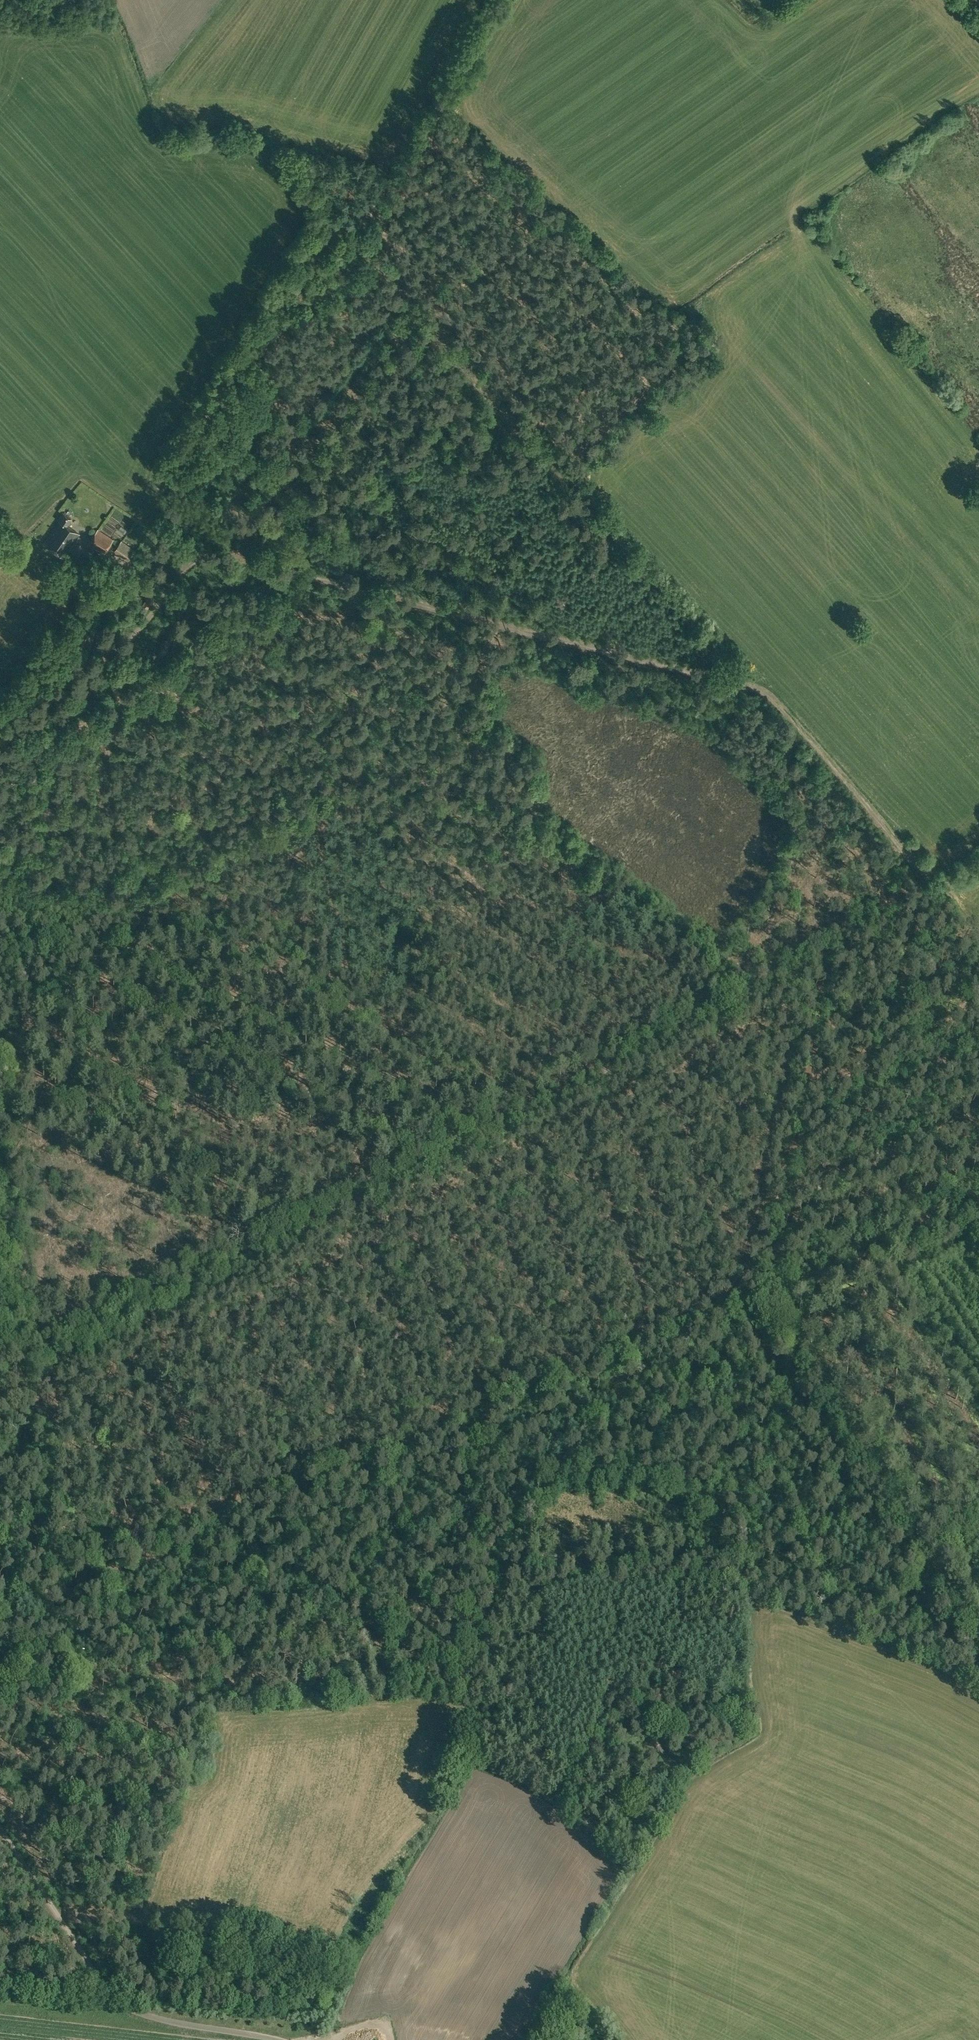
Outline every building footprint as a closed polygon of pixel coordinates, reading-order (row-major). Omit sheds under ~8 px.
[(63,557),(79,534),(66,525),(71,518),(63,512),(58,519),(60,521),(44,544),(63,557)] [(103,555),(113,540),(98,530),(88,545),(103,555)] [(122,540),(116,549),(114,552),(127,561),(131,557),(135,550),(122,540)]
